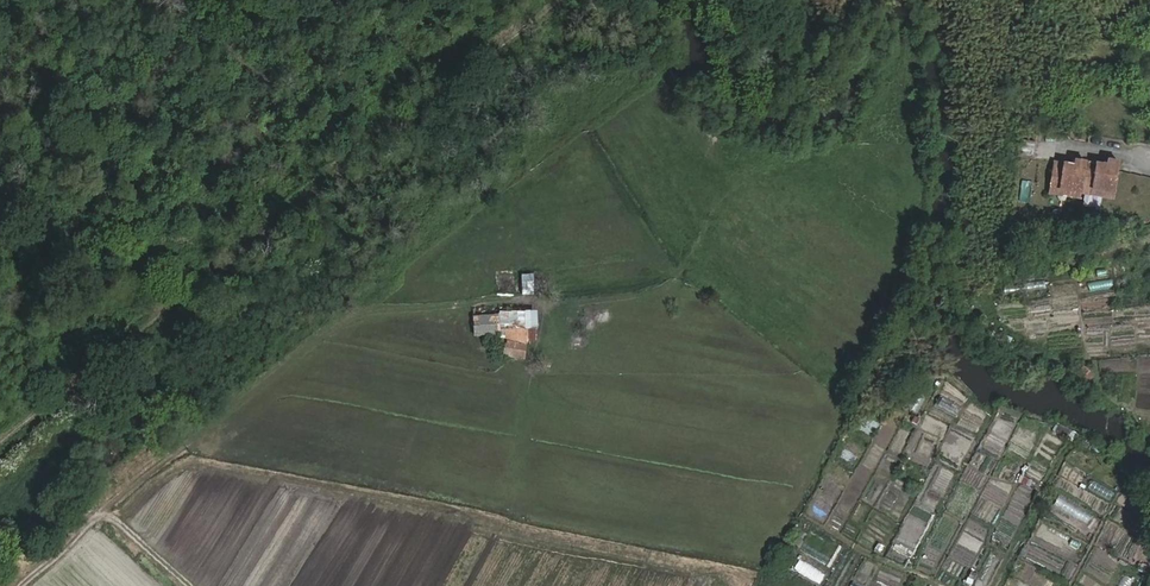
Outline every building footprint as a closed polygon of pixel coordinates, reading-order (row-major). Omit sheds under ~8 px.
[(1079,156),(1059,154),(1055,179),(1075,181),(1075,187),(1086,188),(1087,183),(1088,177),(1109,180),(1108,186),(1119,187),(1124,151),(1117,150),(1116,156),(1112,155),(1085,151),(1084,157),(1079,156)] [(1088,177),(1087,183),(1108,186),(1109,180),(1088,177)] [(1075,181),(1055,179),(1055,184),(1075,187),(1075,181)] [(513,273),(498,274),(499,292),(514,291),(513,273)] [(527,328),(528,311),(510,310),(509,342),(528,345),(530,329),(527,328)] [(499,333),(498,315),(474,317),(475,334),(499,333)] [(526,357),(528,345),(509,342),(507,353),(526,357)] [(1087,383),(1094,374),(1084,366),(1077,375),(1087,383)]
